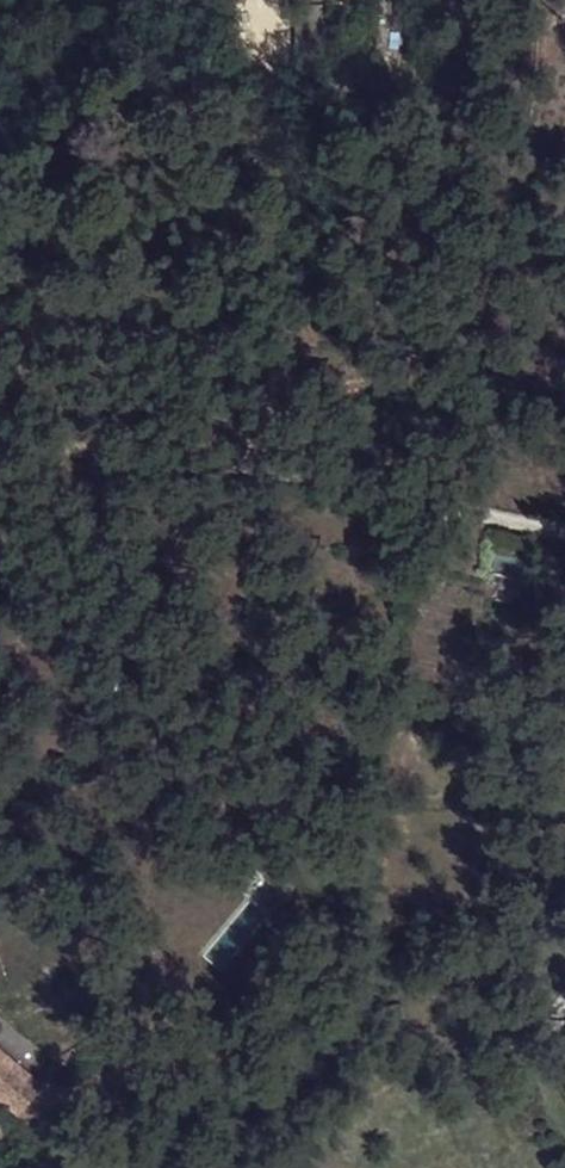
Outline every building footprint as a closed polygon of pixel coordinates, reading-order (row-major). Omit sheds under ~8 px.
[(18,1111),(39,1086),(0,1055),(0,1097),(18,1111)]
